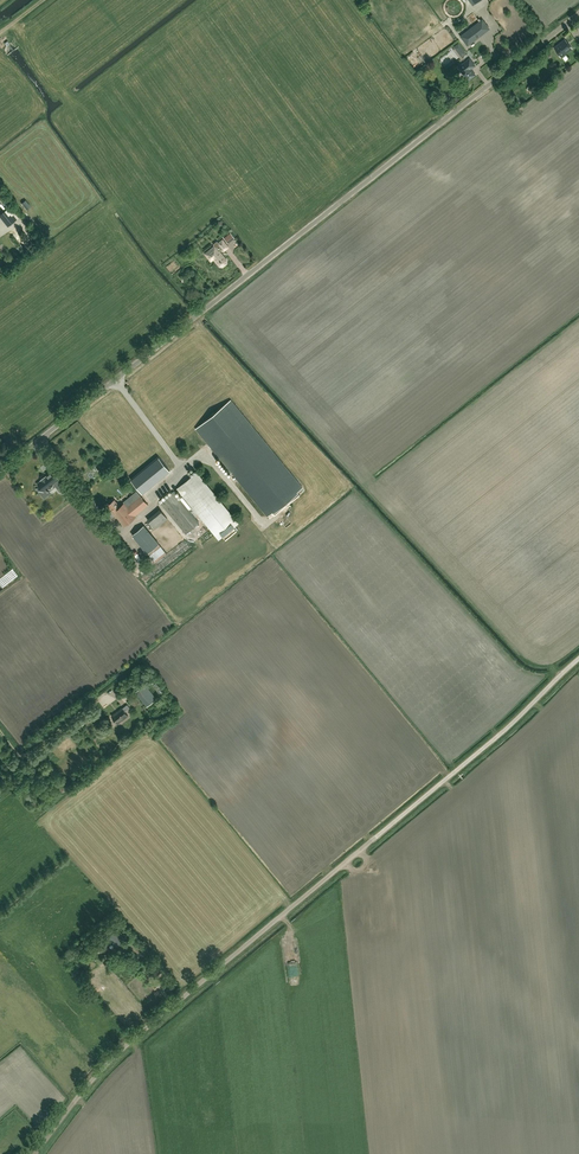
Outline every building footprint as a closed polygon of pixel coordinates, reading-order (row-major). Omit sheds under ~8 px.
[(468,45),(489,29),(482,20),(461,36),(468,45)] [(561,57),(572,49),(565,40),(554,48),(561,57)] [(458,43),(454,47),(462,57),(467,53),(458,43)] [(442,57),(448,66),(460,57),(454,49),(442,57)] [(470,79),(473,76),(474,73),(472,71),(471,71),(471,67),(474,65),(470,59),(458,67),(461,71),(463,72),(464,73),(465,74),(465,76),(467,79),(470,79)] [(17,219),(11,211),(14,209),(12,205),(0,215),(0,217),(7,227),(17,219)] [(220,252),(217,248),(220,245),(224,250),(228,247),(223,240),(219,243),(217,241),(213,244),(215,246),(205,254),(211,260),(214,258),(220,266),(223,266),(226,263),(226,260),(225,258),(222,258),(220,255),(220,252)] [(195,429),(267,516),(272,513),(274,516),(286,506),(284,503),(286,501),(289,504),(300,495),(297,492),(303,487),(231,400),(195,429)] [(142,494),(170,471),(163,462),(159,457),(132,479),(131,479),(142,494)] [(44,498),(51,493),(49,490),(48,489),(47,488),(54,483),(58,488),(66,482),(58,472),(55,475),(54,474),(52,476),(50,474),(46,477),(41,480),(41,481),(38,483),(41,487),(37,489),(44,498)] [(197,472),(177,488),(218,539),(223,535),(226,539),(237,530),(234,526),(238,523),(197,472)] [(186,534),(199,523),(173,491),(160,502),(186,534)] [(136,517),(148,506),(140,496),(128,507),(125,504),(121,507),(115,500),(109,505),(112,509),(111,510),(125,527),(136,517)] [(155,529),(168,519),(159,509),(147,519),(155,529)] [(148,554),(160,544),(144,526),(133,535),(148,554)] [(150,580),(197,549),(190,539),(159,559),(162,564),(146,575),(150,580)] [(150,709),(155,705),(154,702),(156,701),(145,686),(135,694),(146,708),(148,707),(150,709)] [(122,722),(127,718),(121,710),(111,718),(117,725),(121,721),(122,722)] [(105,945),(110,940),(105,935),(100,940),(99,939),(96,942),(98,945),(95,947),(102,954),(108,948),(105,945)] [(136,954),(144,948),(133,935),(126,942),(136,954)] [(156,977),(163,970),(152,957),(148,960),(151,964),(147,967),(156,977)]
